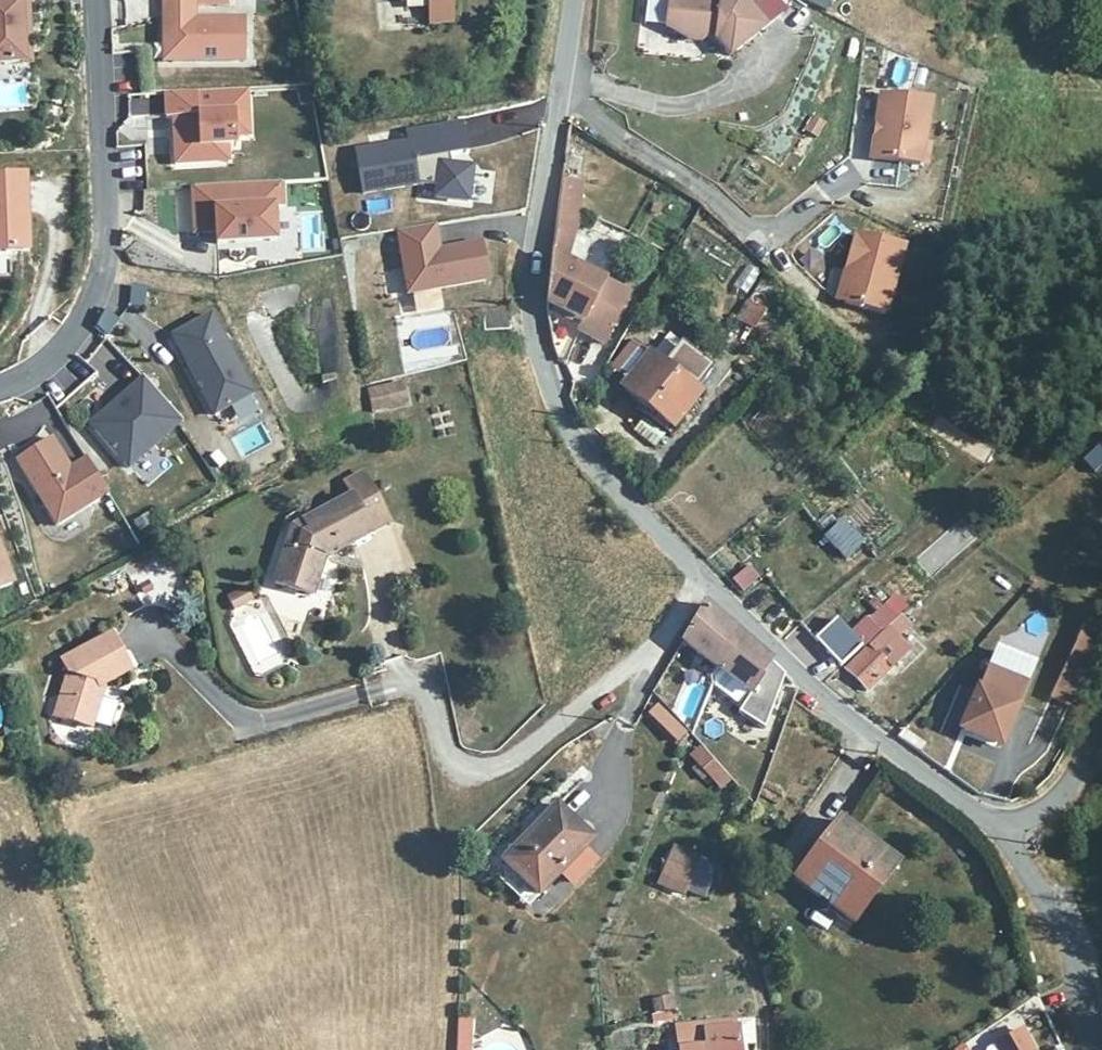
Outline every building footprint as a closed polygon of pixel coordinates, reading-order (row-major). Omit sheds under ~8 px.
[(22,62),(19,1),(25,0),(32,0),(0,0),(0,63),(22,62)] [(28,61),(25,0),(19,1),(22,62),(28,61)] [(196,0),(163,0),(163,35),(172,35),(172,58),(247,58),(247,14),(196,14),(196,0)] [(451,0),(430,2),(432,25),(452,23),(451,0)] [(730,53),(765,25),(744,0),(668,0),(665,25),(685,27),(685,37),(702,39),(709,35),(709,30),(716,31),(716,38),(718,38),(730,53)] [(826,11),(831,0),(802,0),(826,11)] [(172,35),(163,35),(163,58),(172,58),(172,35)] [(217,99),(217,88),(167,90),(168,119),(174,119),(182,118),(183,137),(175,137),(177,166),(202,165),(201,145),(219,145),(253,143),(251,97),(217,99)] [(929,101),(881,94),(872,157),(920,164),(929,101)] [(182,118),(174,119),(175,137),(183,137),(182,118)] [(450,168),(448,156),(464,153),(460,125),(406,134),(408,145),(355,154),(362,197),(417,187),(437,190),(435,200),(467,204),(471,170),(450,168)] [(219,145),(201,145),(202,165),(220,164),(219,145)] [(872,165),(871,184),(908,187),(910,168),(872,165)] [(27,251),(24,174),(0,175),(0,252),(27,251)] [(284,180),(194,184),(196,230),(218,229),(219,241),(278,238),(277,204),(285,204),(284,180)] [(582,181),(564,180),(558,221),(577,225),(582,181)] [(577,225),(558,221),(553,253),(566,260),(577,225)] [(438,227),(400,232),(409,296),(490,285),(484,247),(442,253),(438,227)] [(905,242),(858,230),(849,265),(855,267),(847,300),(888,310),(905,242)] [(608,336),(630,297),(566,260),(553,253),(548,295),(547,305),(582,325),(584,322),(608,336)] [(748,304),(737,320),(751,330),(763,314),(748,304)] [(486,310),(486,330),(510,330),(510,309),(486,310)] [(211,315),(172,334),(214,415),(252,395),(211,315)] [(584,322),(582,325),(580,329),(604,344),(608,336),(584,322)] [(444,325),(417,334),(423,352),(451,342),(444,325)] [(671,372),(656,360),(635,343),(614,369),(629,381),(623,388),(672,428),(699,395),(671,372)] [(663,351),(656,360),(671,372),(678,363),(663,351)] [(181,422),(143,378),(129,390),(133,395),(94,428),(128,467),(181,422)] [(368,386),(372,411),(406,405),(402,381),(368,386)] [(129,390),(90,423),(94,428),(133,395),(129,390)] [(107,493),(86,458),(70,468),(51,437),(16,458),(56,524),(107,493)] [(1094,474),(1101,467),(1101,446),(1100,443),(1081,458),(1094,474)] [(274,582),(313,595),(327,555),(336,549),(338,551),(372,533),(370,531),(390,521),(363,470),(344,481),(351,494),(303,520),(308,531),(303,533),(298,544),(287,542),(274,582)] [(292,526),(287,542),(298,544),(303,533),(308,531),(303,520),(292,526)] [(840,524),(826,537),(847,558),(862,543),(840,524)] [(11,585),(0,556),(0,589),(11,585)] [(751,564),(730,577),(740,593),(760,579),(751,564)] [(248,586),(227,594),(233,610),(254,602),(248,586)] [(268,618),(286,606),(279,594),(230,624),(263,676),(293,657),(268,618)] [(740,636),(707,606),(686,642),(719,667),(740,636)] [(884,608),(829,656),(841,667),(894,618),(884,608)] [(899,618),(897,620),(847,672),(869,693),(909,651),(897,638),(909,626),(899,618)] [(131,672),(112,634),(63,661),(68,673),(55,716),(93,728),(102,695),(100,694),(101,687),(131,672)] [(771,662),(740,636),(719,667),(747,692),(749,694),(771,662)] [(1076,693),(1096,654),(1077,645),(1058,683),(1076,693)] [(998,650),(990,670),(1029,687),(1037,667),(998,650)] [(737,705),(747,692),(719,667),(712,678),(712,685),(737,705)] [(990,670),(964,729),(1003,746),(1029,687),(990,670)] [(101,701),(98,722),(113,724),(116,703),(101,701)] [(654,704),(643,719),(678,743),(688,728),(654,704)] [(703,744),(689,754),(716,793),(730,783),(703,744)] [(537,895),(592,841),(560,808),(504,863),(537,895)] [(841,820),(808,861),(842,887),(835,897),(829,905),(852,924),(899,863),(841,820)] [(695,856),(674,850),(662,886),(683,893),(686,882),(695,856)] [(701,859),(695,856),(686,882),(693,884),(701,859)] [(842,887),(808,861),(801,870),(835,897),(842,887)] [(504,863),(495,872),(527,905),(537,895),(504,863)] [(673,995),(653,998),(658,1025),(678,1021),(673,995)] [(473,1017),(456,1017),(455,1049),(472,1049),(473,1017)] [(737,1028),(739,1045),(746,1044),(755,1043),(754,1018),(705,1020),(705,1031),(737,1028)] [(705,1031),(679,1034),(680,1049),(746,1049),(746,1044),(739,1045),(737,1028),(705,1031)] [(1021,1031),(996,1046),(998,1049),(1032,1049),(1021,1031)]
